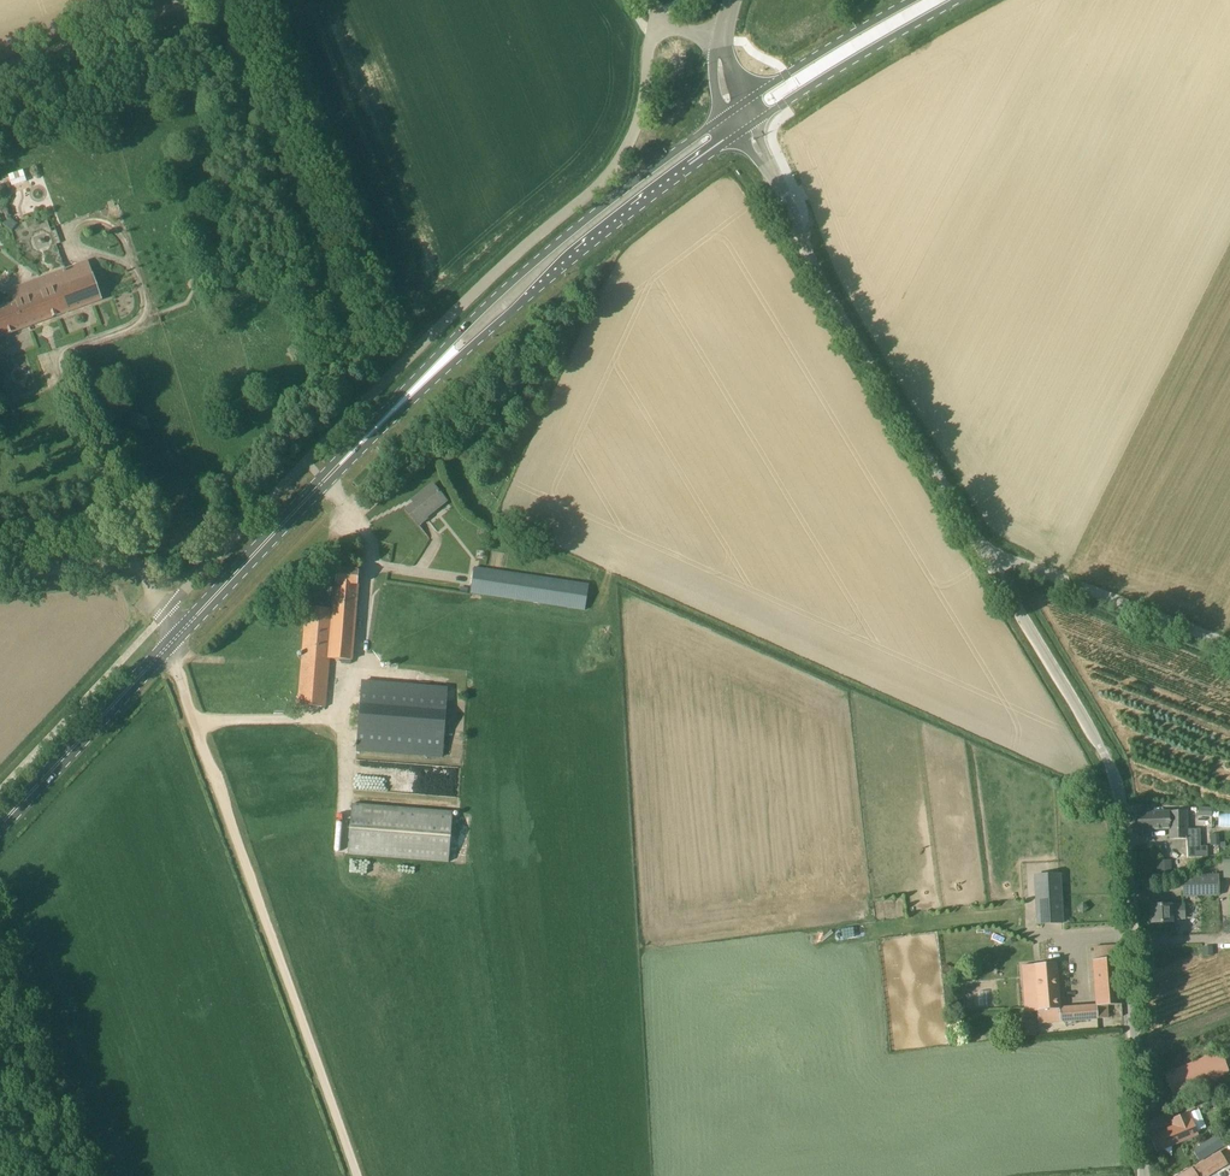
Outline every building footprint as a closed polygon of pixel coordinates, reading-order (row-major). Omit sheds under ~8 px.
[(27,181),(23,170),(23,169),(8,175),(12,186),(13,185),(27,181)] [(0,309),(0,339),(103,300),(89,261),(17,289),(22,300),(0,309)] [(446,501),(434,485),(417,498),(419,501),(407,510),(419,526),(429,518),(427,516),(446,501)] [(405,557),(391,555),(387,580),(585,610),(591,586),(405,557)] [(360,571),(337,569),(336,590),(347,591),(348,588),(359,589),(360,571)] [(336,590),(334,610),(307,607),(299,705),(326,708),(329,659),(352,661),(359,589),(348,588),(347,591),(336,590)] [(468,701),(456,700),(456,713),(446,712),(448,686),(361,681),(356,751),(444,757),(445,734),(466,735),(468,701)] [(453,812),(353,804),(349,855),(448,861),(453,812)] [(1212,807),(1198,807),(1198,816),(1212,816),(1212,807)] [(1168,813),(1169,829),(1170,839),(1188,838),(1188,847),(1189,857),(1207,857),(1206,846),(1201,846),(1200,828),(1188,829),(1187,812),(1168,813)] [(1168,813),(1138,814),(1139,830),(1169,829),(1168,813)] [(1181,856),(1173,858),(1176,876),(1185,874),(1181,856)] [(1157,861),(1157,875),(1172,874),(1172,860),(1157,861)] [(1039,924),(1063,923),(1060,875),(1036,876),(1039,924)] [(1218,877),(1183,878),(1183,896),(1219,894),(1218,877)] [(1184,904),(1152,906),(1153,923),(1172,922),(1172,919),(1185,918),(1184,904)] [(1057,967),(1057,963),(1035,964),(1036,978),(1024,979),(1027,1012),(1038,1011),(1039,1023),(1108,1018),(1107,1006),(1122,1005),(1118,947),(1095,948),(1096,960),(1094,960),(1097,1006),(1060,1008),(1057,967)] [(1202,947),(1202,956),(1213,956),(1213,947),(1202,947)] [(1035,1020),(1024,1021),(1026,1036),(1036,1035),(1035,1020)] [(1219,1077),(1211,1057),(1174,1073),(1161,1079),(1169,1098),(1183,1092),(1219,1077)] [(1204,1093),(1191,1099),(1195,1108),(1208,1102),(1204,1093)] [(1189,1112),(1172,1120),(1175,1127),(1151,1137),(1156,1151),(1198,1134),(1189,1112)] [(1216,1134),(1200,1144),(1201,1146),(1194,1151),(1200,1162),(1224,1146),(1216,1134)] [(1229,1160),(1229,1146),(1229,1144),(1215,1152),(1223,1164),(1229,1160)]
